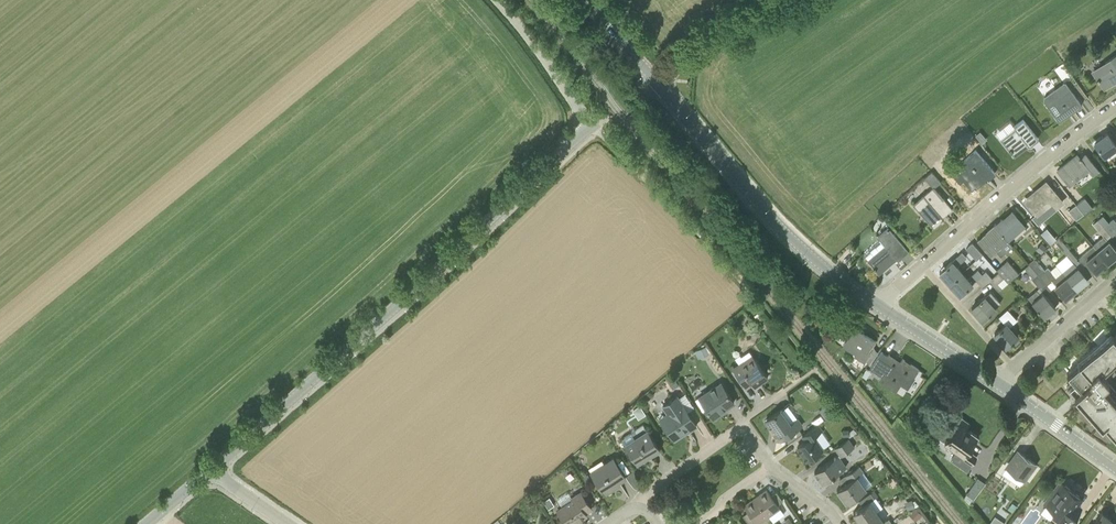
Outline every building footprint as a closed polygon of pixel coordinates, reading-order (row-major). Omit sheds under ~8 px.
[(1115,78),(1115,56),(1115,54),(1105,61),(1106,63),(1093,71),(1104,86),(1115,78)] [(1082,70),(1077,64),(1073,67),(1078,73),(1082,70)] [(1082,104),(1070,88),(1066,82),(1057,88),(1056,87),(1044,96),(1043,101),(1047,105),(1059,122),(1082,104)] [(1039,138),(1023,118),(1014,126),(1015,128),(1002,138),(1015,154),(1028,143),(1029,145),(1039,138)] [(987,139),(980,131),(975,135),(982,143),(987,139)] [(1094,141),(1105,156),(1115,148),(1115,144),(1107,132),(1094,141)] [(995,173),(980,155),(976,150),(968,157),(973,161),(959,174),(973,190),(988,177),(989,178),(995,173)] [(1093,175),(1099,170),(1087,155),(1082,159),(1081,158),(1082,158),(1080,156),(1080,157),(1077,154),(1057,170),(1069,185),(1089,169),(1093,175)] [(933,186),(939,180),(931,171),(925,176),(933,186)] [(1035,191),(1037,193),(1026,202),(1037,215),(1044,209),(1048,214),(1063,201),(1046,181),(1035,191)] [(951,206),(938,190),(934,186),(926,193),(914,203),(935,227),(944,219),(941,215),(951,206)] [(1084,213),(1090,209),(1092,207),(1085,197),(1076,204),(1084,213)] [(1076,219),(1084,213),(1076,204),(1069,210),(1076,219)] [(995,225),(1008,239),(1024,225),(1012,211),(1003,219),(1002,218),(995,225)] [(1104,226),(1098,219),(1093,223),(1104,235),(1093,244),(1094,245),(1108,262),(1115,255),(1115,249),(1109,241),(1108,241),(1107,239),(1111,236),(1112,236),(1104,226)] [(1113,226),(1109,221),(1104,226),(1112,236),(1115,232),(1115,223),(1113,226)] [(1013,245),(1008,239),(995,225),(987,231),(988,232),(979,240),(991,254),(1001,245),(1006,251),(1013,245)] [(907,249),(891,230),(888,227),(879,235),(887,245),(869,260),(879,271),(897,256),(898,257),(907,249)] [(1078,258),(1069,248),(1060,236),(1056,241),(1074,262),(1063,272),(1077,288),(1088,279),(1088,278),(1092,274),(1078,258)] [(973,242),(966,248),(977,259),(983,254),(973,242)] [(1041,253),(1046,246),(1041,242),(1036,249),(1041,253)] [(1078,258),(1092,274),(1096,271),(1108,262),(1094,245),(1078,258)] [(963,271),(957,265),(966,257),(962,252),(953,260),(952,260),(940,272),(950,283),(963,271)] [(1029,263),(1047,284),(1052,280),(1056,285),(1055,286),(1065,298),(1077,288),(1063,272),(1056,264),(1050,270),(1048,268),(1045,270),(1035,259),(1029,263)] [(1018,273),(1007,260),(996,269),(1004,277),(1008,282),(1018,273)] [(1032,278),(1041,289),(1030,299),(1037,308),(1044,316),(1055,306),(1044,292),(1049,287),(1047,284),(1029,263),(1025,268),(1033,277),(1032,278)] [(989,279),(992,277),(986,270),(982,274),(978,269),(968,277),(963,271),(950,283),(960,295),(976,280),(982,286),(990,280),(989,279)] [(1004,277),(998,271),(992,277),(989,279),(990,280),(995,285),(1004,277)] [(972,308),(983,320),(996,308),(995,307),(1001,302),(992,293),(987,298),(985,296),(972,308)] [(1015,346),(1022,340),(1009,326),(1016,319),(1007,309),(999,317),(1005,324),(995,333),(1006,346),(1011,342),(1015,346)] [(742,328),(736,325),(733,331),(739,334),(742,328)] [(846,345),(856,351),(854,354),(856,356),(869,363),(878,352),(870,347),(875,340),(857,328),(846,345)] [(1107,380),(1115,372),(1115,371),(1113,367),(1115,364),(1115,332),(1114,334),(1111,332),(1079,361),(1079,362),(1067,373),(1072,379),(1081,388),(1074,395),(1101,425),(1094,431),(1110,440),(1115,434),(1115,389),(1107,380)] [(706,346),(695,350),(698,358),(709,353),(706,346)] [(753,354),(752,355),(749,351),(741,356),(744,360),(733,369),(746,388),(753,383),(755,386),(768,377),(753,354)] [(878,380),(896,391),(908,372),(913,376),(918,368),(903,358),(900,362),(889,355),(890,354),(889,354),(888,355),(881,351),(870,368),(881,375),(878,380)] [(867,368),(862,375),(866,378),(871,371),(867,368)] [(673,376),(667,380),(672,388),(679,384),(673,376)] [(699,397),(704,404),(713,418),(723,412),(721,410),(734,402),(721,382),(699,397)] [(697,425),(688,411),(677,395),(662,405),(667,412),(660,417),(675,439),(697,425)] [(641,406),(636,409),(641,418),(646,415),(641,406)] [(780,409),(765,420),(776,435),(778,434),(781,440),(802,425),(798,418),(791,424),(780,409)] [(968,449),(978,435),(967,427),(970,423),(961,417),(952,430),(947,426),(939,437),(957,450),(951,458),(967,469),(977,456),(968,449)] [(818,424),(802,435),(806,440),(797,447),(806,460),(823,448),(814,436),(822,430),(818,424)] [(626,445),(638,463),(660,449),(648,430),(626,445)] [(848,438),(835,447),(841,456),(854,446),(848,438)] [(1021,484),(1036,463),(1018,451),(1007,466),(1009,468),(1006,473),(1021,484)] [(823,483),(842,469),(847,466),(839,454),(815,471),(823,483)] [(626,477),(613,457),(605,463),(606,465),(592,475),(601,488),(603,487),(607,493),(613,488),(612,486),(626,477)] [(859,465),(845,475),(849,480),(837,489),(846,502),(866,488),(857,475),(863,471),(859,465)] [(583,476),(587,483),(592,480),(588,473),(583,476)] [(973,498),(985,482),(978,477),(966,493),(973,498)] [(1082,497),(1060,481),(1044,502),(1055,511),(1051,516),(1062,523),(1065,523),(1069,519),(1081,504),(1078,502),(1082,497)] [(755,497),(769,515),(780,507),(778,504),(783,500),(776,491),(771,495),(767,488),(755,497)] [(581,492),(572,498),(573,500),(558,510),(567,523),(572,523),(587,515),(585,512),(592,508),(581,492)] [(861,522),(877,511),(870,501),(875,498),(871,492),(859,500),(863,505),(853,512),(861,522)] [(549,497),(543,501),(548,509),(555,505),(549,497)] [(769,515),(755,497),(744,505),(748,511),(743,515),(749,523),(750,523),(755,521),(757,523),(769,515)] [(907,509),(914,507),(912,499),(904,502),(907,509)] [(707,508),(704,503),(697,508),(701,513),(707,508)] [(930,520),(919,506),(911,510),(913,512),(910,515),(916,520),(922,514),(928,521),(930,520)] [(891,522),(893,520),(883,507),(877,511),(861,522),(862,523),(892,523),(893,523),(891,522)] [(893,519),(895,522),(908,512),(906,510),(893,519)] [(1103,512),(1102,511),(1098,517),(1097,517),(1096,519),(1096,520),(1093,523),(1112,523),(1113,522),(1109,519),(1111,518),(1103,512)] [(989,522),(991,523),(1003,523),(1004,522),(994,515),(989,522)]
